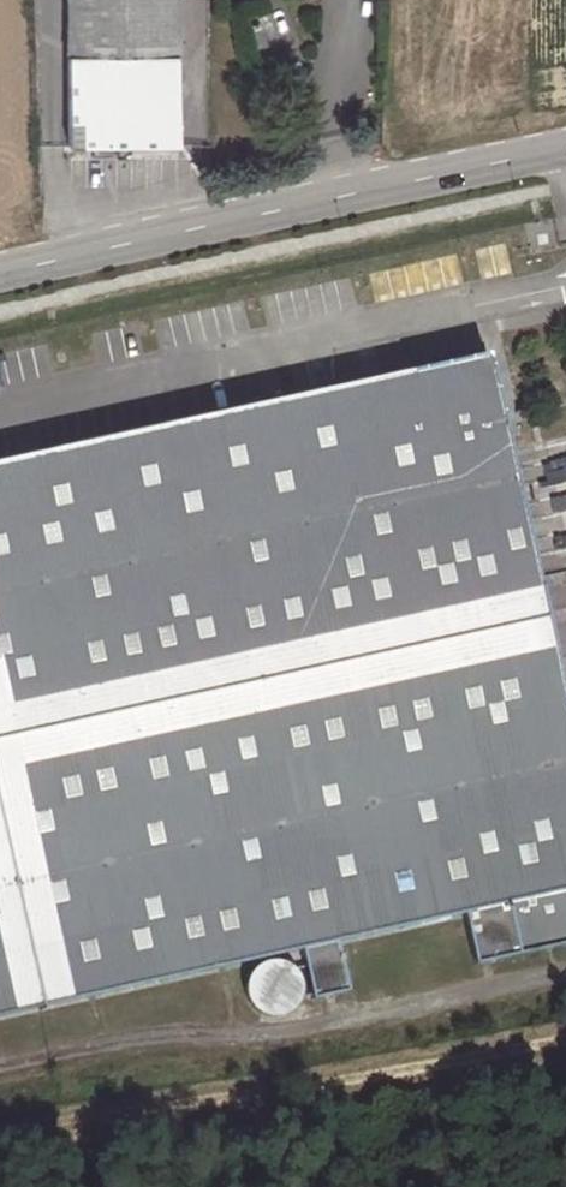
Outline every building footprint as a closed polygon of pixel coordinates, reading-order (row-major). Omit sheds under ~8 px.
[(74,136),(183,136),(185,101),(185,0),(75,0),(74,136)] [(0,461),(0,1016),(301,950),(312,1001),(349,992),(338,942),(465,914),(476,965),(565,945),(565,709),(489,355),(0,461)]
